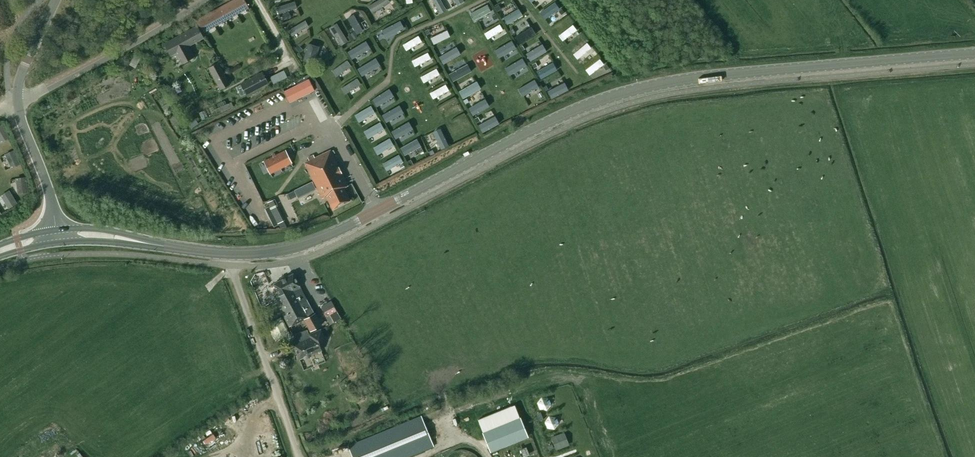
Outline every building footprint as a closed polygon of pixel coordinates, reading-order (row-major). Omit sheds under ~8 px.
[(198,23),(204,34),(249,9),(245,0),(235,0),(199,20),(200,22),(198,23)] [(391,2),(389,0),(378,0),(368,6),(372,13),(391,2)] [(441,0),(432,0),(440,14),(447,10),(441,0)] [(297,8),(295,1),(276,7),(279,14),(297,8)] [(544,19),(559,9),(554,2),(539,12),(544,19)] [(473,20),(490,11),(487,4),(470,13),(473,20)] [(506,25),(522,15),(518,8),(502,18),(506,25)] [(363,31),(354,14),(347,18),(357,34),(363,31)] [(292,36),(309,26),(305,20),(288,30),(292,36)] [(369,27),(365,20),(361,22),(365,29),(369,27)] [(386,38),(405,28),(401,20),(382,30),(386,38)] [(340,44),(347,40),(337,24),(331,28),(340,44)] [(502,30),(499,24),(483,34),(487,39),(502,30)] [(562,41),(576,30),(572,25),(558,36),(562,41)] [(204,38),(198,27),(165,45),(171,56),(178,52),(184,64),(194,58),(188,47),(204,38)] [(519,44),(535,34),(531,27),(514,37),(519,44)] [(450,36),(447,30),(431,38),(434,44),(450,36)] [(407,50),(422,41),(419,35),(403,45),(407,50)] [(352,59),(371,48),(366,41),(347,52),(352,59)] [(515,48),(511,41),(493,51),(498,58),(515,48)] [(314,64),(320,46),(308,43),(303,60),(314,64)] [(577,60),(591,48),(586,43),(572,54),(577,60)] [(529,61),(545,51),(541,44),(525,54),(529,61)] [(461,54),(457,46),(439,57),(443,64),(461,54)] [(415,67),(431,58),(428,52),(412,61),(415,67)] [(141,58),(135,54),(129,64),(135,68),(141,58)] [(550,54),(540,57),(543,64),(552,61),(550,54)] [(362,76),(380,65),(376,58),(357,69),(362,76)] [(526,66),(522,58),(504,68),(508,76),(526,66)] [(589,75),(604,64),(599,59),(585,70),(589,75)] [(336,77),(352,66),(347,60),(332,71),(336,77)] [(540,79),(557,70),(552,62),(536,71),(540,79)] [(230,85),(219,64),(210,69),(221,90),(230,85)] [(454,80),(470,71),(466,65),(450,75),(454,80)] [(424,83),(440,74),(437,68),(421,77),(424,83)] [(242,84),(248,95),(269,83),(263,73),(242,84)] [(345,94),(361,84),(357,78),(341,88),(345,94)] [(309,79),(284,92),(284,93),(289,103),(314,90),(309,79)] [(538,87),(534,80),(517,89),(522,97),(538,87)] [(481,88),(477,81),(459,92),(463,99),(481,88)] [(564,83),(547,91),(550,99),(568,90),(564,83)] [(433,99),(449,90),(446,84),(430,93),(433,99)] [(394,96),(389,89),(372,100),(377,107),(394,96)] [(473,116),(490,106),(486,99),(469,108),(473,116)] [(442,115),(458,106),(455,100),(439,109),(442,115)] [(221,112),(232,107),(230,103),(219,107),(221,112)] [(359,123),(375,113),(371,105),(354,115),(359,123)] [(404,113),(400,105),(382,115),(386,123),(404,113)] [(500,124),(496,116),(478,125),(482,133),(500,124)] [(368,139),(385,129),(380,122),(364,132),(368,139)] [(413,129),(409,122),(391,132),(396,139),(413,129)] [(0,126),(0,140),(1,142),(9,138),(1,126),(0,126)] [(433,132),(441,150),(449,146),(441,129),(433,132)] [(378,155),(394,145),(390,138),(373,148),(378,155)] [(422,146),(417,139),(400,148),(404,156),(422,146)] [(286,150),(264,161),(271,174),(292,163),(286,150)] [(333,209),(350,201),(343,188),(347,186),(330,150),(315,158),(313,155),(308,158),(309,161),(304,163),(322,198),(326,196),(333,209)] [(14,151),(5,155),(8,162),(9,161),(12,167),(19,164),(14,151)] [(386,171),(403,162),(399,155),(382,164),(386,171)] [(25,178),(17,179),(18,186),(17,186),(18,193),(27,192),(25,178)] [(299,188),(294,190),(298,197),(302,195),(299,188)] [(9,191),(2,196),(6,201),(5,202),(9,208),(16,203),(9,191)] [(294,191),(287,194),(290,199),(296,196),(294,191)] [(273,200),(267,203),(270,209),(276,205),(273,200)] [(285,220),(278,206),(270,209),(278,224),(285,220)] [(274,298),(289,327),(303,319),(310,331),(320,325),(293,273),(284,278),(283,276),(280,278),(281,280),(274,284),(279,295),(274,298)] [(332,298),(321,304),(330,322),(342,316),(332,298)] [(293,345),(299,359),(303,358),(304,360),(310,357),(309,355),(322,350),(319,343),(325,340),(321,329),(309,334),(310,338),(293,345)] [(302,331),(291,336),(293,340),(304,336),(302,331)] [(422,417),(351,448),(355,456),(405,456),(434,445),(422,417)] [(520,418),(483,433),(490,452),(528,437),(520,418)] [(206,441),(216,436),(214,432),(204,437),(206,441)] [(565,447),(566,436),(554,436),(554,447),(565,447)]
